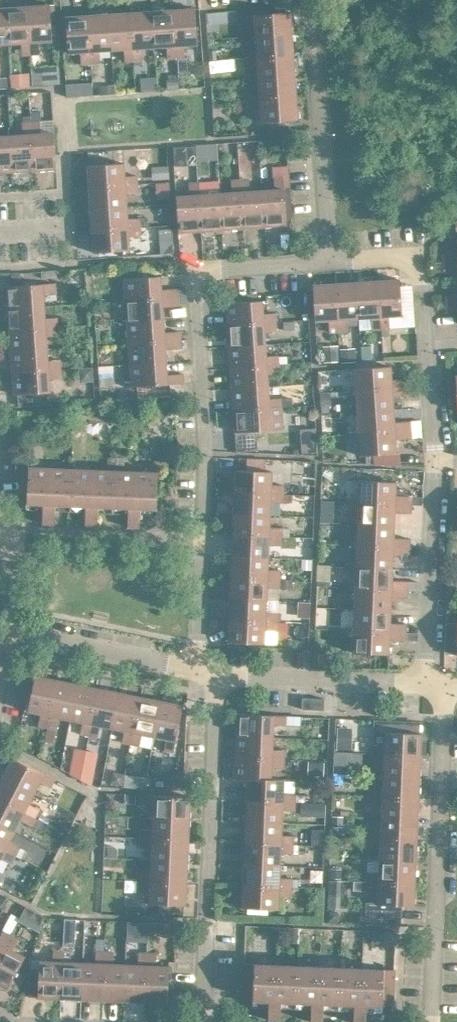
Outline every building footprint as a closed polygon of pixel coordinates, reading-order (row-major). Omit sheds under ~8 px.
[(50,5),(28,6),(31,54),(40,54),(40,42),(53,41),(50,5)] [(28,6),(7,7),(9,44),(22,43),(22,55),(31,54),(28,6)] [(0,8),(0,44),(9,44),(7,7),(0,8)] [(196,8),(174,9),(177,57),(186,57),(185,45),(198,44),(196,8)] [(174,9),(152,11),(155,47),(167,46),(168,58),(177,57),(174,9)] [(152,11),(131,12),(134,60),(143,60),(142,48),(155,47),(152,11)] [(255,24),(256,36),(292,34),(291,11),(243,15),(243,24),(255,24)] [(131,12),(110,14),(112,50),(125,49),(125,61),(134,60),(131,12)] [(215,12),(207,13),(208,24),(216,23),(215,12)] [(110,14),(89,15),(92,63),(101,63),(100,51),(112,50),(110,14)] [(92,63),(89,15),(66,17),(69,53),(82,52),(83,64),(92,63)] [(245,49),(246,58),(294,55),(292,34),(256,36),(257,48),(245,49)] [(258,66),(259,79),(295,76),(294,55),(246,58),(246,67),(258,66)] [(43,67),(31,68),(33,86),(44,85),(43,67)] [(30,73),(10,74),(11,88),(30,86),(30,73)] [(248,92),(249,101),(297,97),(295,76),(259,79),(260,91),(248,92)] [(0,78),(0,88),(8,87),(8,78),(0,78)] [(179,81),(167,81),(168,90),(179,89),(179,81)] [(93,82),(82,83),(83,96),(93,95),(93,82)] [(114,84),(100,85),(100,94),(114,93),(114,84)] [(297,97),(249,101),(249,110),(261,109),(262,122),(270,122),(284,121),(298,120),(297,97)] [(40,111),(31,112),(31,122),(40,121),(40,111)] [(40,121),(31,122),(35,170),(57,168),(54,132),(41,133),(40,121)] [(270,122),(271,133),(285,132),(284,121),(270,122)] [(23,134),(11,135),(13,171),(35,170),(31,122),(22,123),(23,134)] [(13,171),(11,135),(0,136),(0,172),(13,171)] [(207,144),(196,144),(197,161),(208,160),(207,144)] [(182,145),(173,146),(175,167),(183,167),(182,145)] [(88,165),(90,187),(138,184),(137,175),(125,176),(124,163),(88,165)] [(168,166),(158,167),(159,180),(169,179),(168,166)] [(289,166),(274,167),(275,177),(284,177),(285,182),(290,181),(289,166)] [(275,189),(263,190),(265,226),(287,225),(285,182),(284,177),(275,177),(275,189)] [(250,179),(241,180),(244,228),(265,226),(263,190),(251,191),(250,179)] [(233,192),(220,193),(223,229),(244,228),(241,180),(232,180),(233,192)] [(169,182),(156,183),(157,200),(170,199),(169,182)] [(201,230),(198,182),(189,183),(190,195),(177,196),(179,232),(201,230)] [(207,182),(198,182),(201,230),(223,229),(220,193),(208,194),(207,182)] [(90,187),(91,209),(127,206),(127,194),(138,193),(138,184),(90,187)] [(91,209),(93,230),(141,227),(140,218),(128,218),(127,206),(91,209)] [(148,217),(140,218),(141,227),(149,226),(148,217)] [(141,227),(93,230),(94,252),(130,250),(129,236),(141,236),(141,227)] [(444,261),(456,260),(456,252),(443,253),(444,261)] [(444,261),(444,270),(456,269),(456,260),(444,261)] [(20,272),(12,272),(13,282),(21,281),(20,272)] [(125,278),(126,300),(178,297),(178,288),(162,289),(161,276),(125,278)] [(400,279),(378,280),(381,328),(390,328),(389,316),(403,315),(400,279)] [(378,280),(357,282),(359,318),(372,317),(372,329),(381,328),(378,280)] [(357,282),(335,283),(339,331),(348,331),(347,319),(359,318),(357,282)] [(7,286),(9,308),(45,306),(44,293),(56,293),(55,283),(7,286)] [(339,331),(335,283),(313,285),(316,321),(329,320),(330,332),(339,331)] [(186,288),(178,288),(178,297),(187,296),(186,288)] [(446,304),(456,303),(456,294),(446,295),(446,304)] [(126,300),(128,322),(164,319),(163,306),(179,305),(178,297),(126,300)] [(227,303),(228,325),(276,322),(276,313),(264,313),(263,300),(227,303)] [(446,304),(447,312),(456,312),(456,303),(446,304)] [(9,308),(10,329),(58,326),(57,317),(46,318),(45,306),(9,308)] [(128,322),(129,343),(181,339),(181,331),(165,332),(164,319),(128,322)] [(295,321),(284,322),(285,331),(295,330),(295,321)] [(228,325),(230,346),(266,344),(265,331),(277,331),(276,322),(228,325)] [(10,329),(11,351),(48,348),(47,336),(59,335),(58,326),(10,329)] [(129,343),(131,364),(167,362),(166,349),(182,348),(181,339),(129,343)] [(230,346),(231,367),(279,364),(279,357),(279,355),(267,356),(266,344),(230,346)] [(339,345),(324,346),(324,363),(339,362),(339,345)] [(372,346),(361,347),(362,359),(373,359),(372,346)] [(11,351),(13,372),(61,369),(60,360),(48,360),(48,348),(11,351)] [(356,348),(340,349),(341,362),(357,362),(356,348)] [(167,362),(131,364),(132,386),(184,383),(184,373),(168,375),(167,362)] [(288,364),(279,364),(280,373),(292,372),(291,363),(288,364)] [(231,367),(232,389),(269,386),(268,374),(280,373),(279,364),(231,367)] [(355,368),(356,390),(408,387),(408,378),(392,379),(391,366),(355,368)] [(92,367),(78,368),(78,377),(83,381),(93,381),(92,367)] [(61,369),(13,372),(14,394),(51,392),(50,378),(62,378),(61,369)] [(232,389),(234,410),(282,407),(281,398),(269,399),(269,386),(232,389)] [(356,390),(358,412),(394,409),(393,396),(409,395),(408,387),(356,390)] [(331,392),(320,393),(321,406),(330,406),(332,405),(331,396),(331,392)] [(282,407),(234,410),(235,432),(272,430),(271,417),(283,416),(282,407)] [(358,412),(359,433),(411,429),(411,421),(395,422),(394,409),(358,412)] [(422,420),(411,421),(411,429),(422,429),(422,420)] [(411,429),(359,433),(361,455),(366,455),(374,454),(397,453),(396,439),(412,438),(411,429)] [(422,429),(411,429),(412,438),(423,437),(422,429)] [(258,442),(237,444),(238,452),(258,450),(258,442)] [(374,454),(366,455),(367,462),(374,463),(374,454)] [(248,459),(247,470),(266,471),(266,460),(248,459)] [(55,510),(71,510),(72,469),(29,467),(27,503),(50,504),(49,509),(43,509),(43,523),(55,523),(55,510)] [(327,468),(323,474),(329,479),(333,473),(327,468)] [(92,506),(114,506),(115,470),(72,469),(71,510),(86,511),(85,525),(97,525),(98,512),(92,511),(92,506)] [(236,469),(235,492),(284,494),(284,485),(272,484),(273,471),(266,471),(247,470),(236,469)] [(115,470),(114,506),(135,507),(135,513),(129,513),(128,526),(140,527),(141,513),(157,514),(159,472),(115,470)] [(360,480),(359,502),(412,504),(412,496),(396,495),(396,481),(360,480)] [(235,492),(234,513),(271,515),(271,502),(283,503),(284,494),(235,492)] [(412,496),(412,504),(424,505),(424,500),(424,496),(412,496)] [(359,502),(358,523),(395,525),(395,512),(411,513),(412,504),(359,502)] [(234,513),(234,534),(282,536),(282,527),(270,527),(271,515),(234,513)] [(358,523),(357,545),(410,547),(410,538),(394,538),(395,525),(358,523)] [(234,534),(233,556),(269,557),(269,545),(281,545),(282,536),(234,534)] [(357,545),(356,566),(393,568),(393,555),(409,555),(410,547),(357,545)] [(233,556),(232,577),(280,579),(280,570),(268,569),(269,557),(233,556)] [(302,559),(302,569),(312,569),(312,559),(302,559)] [(356,566),(356,587),(408,590),(408,581),(392,580),(393,568),(356,566)] [(318,569),(318,586),(331,586),(332,569),(318,569)] [(448,586),(456,587),(456,574),(449,574),(448,580),(448,586)] [(232,577),(231,598),(267,600),(268,587),(280,588),(280,579),(232,577)] [(280,579),(280,588),(292,589),(293,579),(280,579)] [(408,581),(408,590),(420,590),(420,582),(408,581)] [(268,587),(267,600),(279,600),(280,588),(268,587)] [(356,587),(355,609),(391,610),(391,597),(408,598),(408,590),(356,587)] [(231,598),(230,620),(278,622),(278,613),(266,612),(267,600),(231,598)] [(355,609),(354,630),(406,632),(406,624),(390,623),(391,610),(355,609)] [(278,622),(230,620),(229,642),(265,643),(266,630),(278,631),(278,622)] [(446,636),(456,636),(456,623),(446,623),(446,636)] [(406,632),(354,630),(353,652),(389,654),(390,640),(406,641),(406,632)] [(406,632),(406,641),(417,641),(418,633),(406,632)] [(319,653),(318,666),(332,667),(333,654),(319,653)] [(39,725),(48,727),(57,679),(35,675),(28,710),(41,713),(39,725)] [(59,717),(71,719),(78,683),(57,679),(48,727),(57,728),(59,717)] [(81,733),(89,735),(99,688),(78,683),(71,719),(83,721),(81,733)] [(101,725),(113,727),(120,692),(99,688),(89,735),(98,737),(101,725)] [(123,742),(131,743),(141,696),(120,692),(113,727),(125,730),(123,742)] [(143,734),(155,736),(162,700),(141,696),(131,743),(140,745),(143,734)] [(302,709),(324,710),(325,698),(303,697),(302,709)] [(162,700),(155,736),(167,738),(165,750),(174,752),(184,705),(162,700)] [(238,713),(237,735),(273,737),(274,724),(286,725),(286,715),(238,713)] [(48,727),(45,740),(54,742),(57,728),(48,727)] [(338,728),(337,748),(351,749),(352,729),(338,728)] [(373,744),(372,753),(421,755),(422,733),(385,731),(385,745),(373,744)] [(143,734),(140,745),(152,748),(155,736),(143,734)] [(237,735),(236,757),(284,759),(285,750),(273,749),(273,737),(237,735)] [(335,753),(335,765),(346,765),(346,753),(335,753)] [(384,763),(384,775),(420,776),(421,755),(372,753),(372,762),(384,763)] [(12,756),(2,776),(34,793),(40,782),(51,787),(55,779),(12,756)] [(235,779),(248,780),(248,778),(271,779),(271,778),(272,767),(284,768),(284,759),(236,757),(235,779)] [(72,762),(70,773),(81,778),(83,765),(72,762)] [(311,763),(311,775),(324,775),(325,763),(311,763)] [(83,765),(81,778),(92,784),(96,767),(83,765)] [(114,772),(111,782),(122,785),(125,775),(114,772)] [(125,775),(124,787),(136,788),(137,775),(125,775)] [(371,787),(371,796),(419,798),(420,776),(384,775),(383,787),(371,787)] [(0,780),(0,799),(35,817),(39,809),(29,804),(34,793),(2,776),(0,780)] [(167,776),(166,789),(182,790),(182,776),(167,776)] [(248,778),(248,780),(247,800),(295,802),(295,801),(296,794),(296,793),(284,792),(284,779),(271,778),(271,779),(248,778)] [(126,793),(125,803),(142,804),(143,794),(126,793)] [(154,804),(154,817),(190,818),(191,796),(143,794),(142,804),(154,804)] [(382,805),(382,818),(418,819),(419,798),(371,796),(370,805),(382,805)] [(15,831),(20,820),(31,825),(35,817),(0,799),(0,823),(15,831)] [(247,800),(246,821),(282,823),(283,810),(295,811),(295,802),(247,800)] [(310,802),(309,815),(325,815),(325,803),(310,802)] [(333,816),(333,827),(340,827),(343,824),(343,817),(333,816)] [(35,817),(31,825),(40,830),(44,822),(35,817)] [(141,829),(141,838),(189,840),(190,818),(154,817),(153,829),(141,829)] [(369,829),(369,838),(417,840),(418,819),(382,818),(381,830),(369,829)] [(246,821),(245,842),(293,844),(294,835),(282,835),(282,823),(246,821)] [(16,855),(20,847),(9,841),(15,831),(0,823),(0,847),(16,855)] [(313,830),(313,845),(323,846),(324,830),(313,830)] [(152,847),(152,860),(188,861),(189,840),(141,838),(140,847),(152,847)] [(380,848),(380,860),(416,862),(417,840),(369,838),(368,847),(380,848)] [(245,842),(244,864),(281,865),(281,853),(293,853),(293,844),(245,842)] [(105,846),(105,857),(118,857),(118,849),(115,846),(105,846)] [(0,847),(0,859),(1,857),(11,863),(16,855),(0,847)] [(20,847),(16,855),(22,858),(26,850),(20,847)] [(139,871),(139,880),(187,882),(188,861),(152,860),(151,872),(139,871)] [(367,872),(367,881),(415,883),(416,862),(380,860),(379,872),(367,872)] [(244,864),(244,885),(292,887),(292,878),(280,877),(281,865),(244,864)] [(331,868),(331,878),(342,879),(342,869),(331,868)] [(187,882),(139,880),(139,889),(151,890),(150,903),(186,905),(187,882)] [(354,881),(354,890),(365,891),(366,881),(354,881)] [(415,883),(367,881),(367,890),(379,890),(378,902),(369,902),(368,917),(404,919),(405,905),(414,905),(415,883)] [(292,887),(244,885),(243,907),(279,909),(279,895),(291,896),(292,887)] [(329,910),(328,920),(339,921),(340,915),(336,911),(329,910)] [(65,918),(64,945),(75,946),(76,919),(65,918)] [(163,922),(162,932),(165,936),(176,936),(176,931),(176,923),(163,922)] [(6,924),(3,931),(11,935),(14,928),(6,924)] [(11,935),(3,931),(0,936),(0,956),(11,935)] [(0,956),(0,984),(9,988),(25,956),(13,950),(19,939),(11,935),(0,956)] [(97,939),(96,951),(105,951),(106,939),(97,939)] [(38,997),(61,998),(63,949),(54,949),(53,961),(40,960),(38,997)] [(61,998),(82,998),(83,962),(71,962),(72,950),(63,949),(61,998)] [(82,998),(103,999),(105,951),(96,951),(96,963),(83,962),(82,998)] [(103,999),(124,1000),(126,964),(114,964),(114,952),(105,951),(103,999)] [(124,1000),(146,1001),(148,953),(139,953),(138,965),(126,964),(124,1000)] [(148,953),(146,1001),(168,1002),(169,966),(156,965),(157,953),(148,953)] [(243,999),(254,1000),(256,963),(244,963),(243,999)] [(254,1000),(297,1001),(298,965),(256,963),(254,1000)] [(297,1001),(339,1003),(341,967),(298,965),(297,1001)] [(339,1003),(382,1005),(383,969),(341,967),(339,1003)] [(383,969),(382,1005),(393,1006),(395,969),(383,969)]
